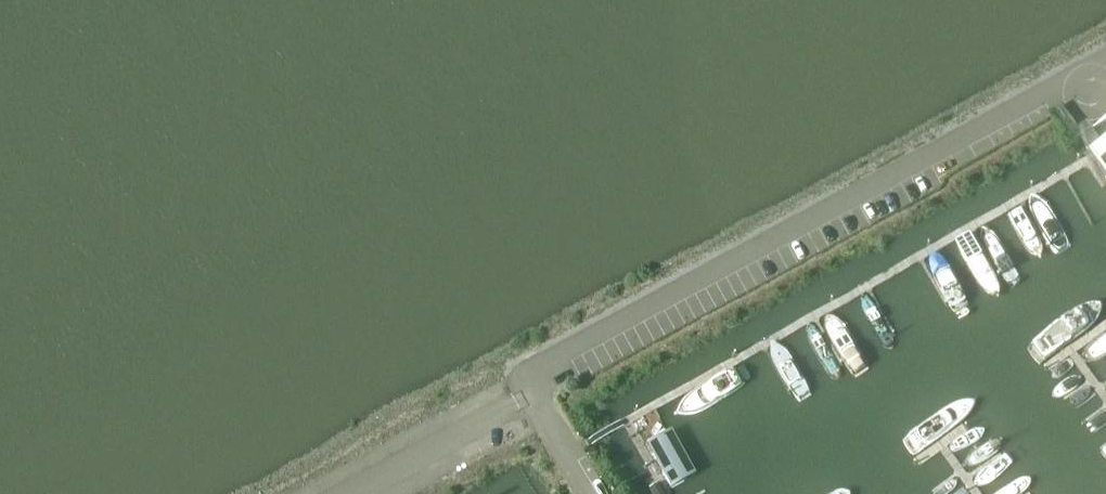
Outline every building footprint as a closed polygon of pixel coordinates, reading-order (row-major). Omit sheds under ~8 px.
[(1105,181),(1105,132),(1082,149),(1105,181)] [(641,448),(667,493),(668,493),(693,480),(667,434),(641,448)]
